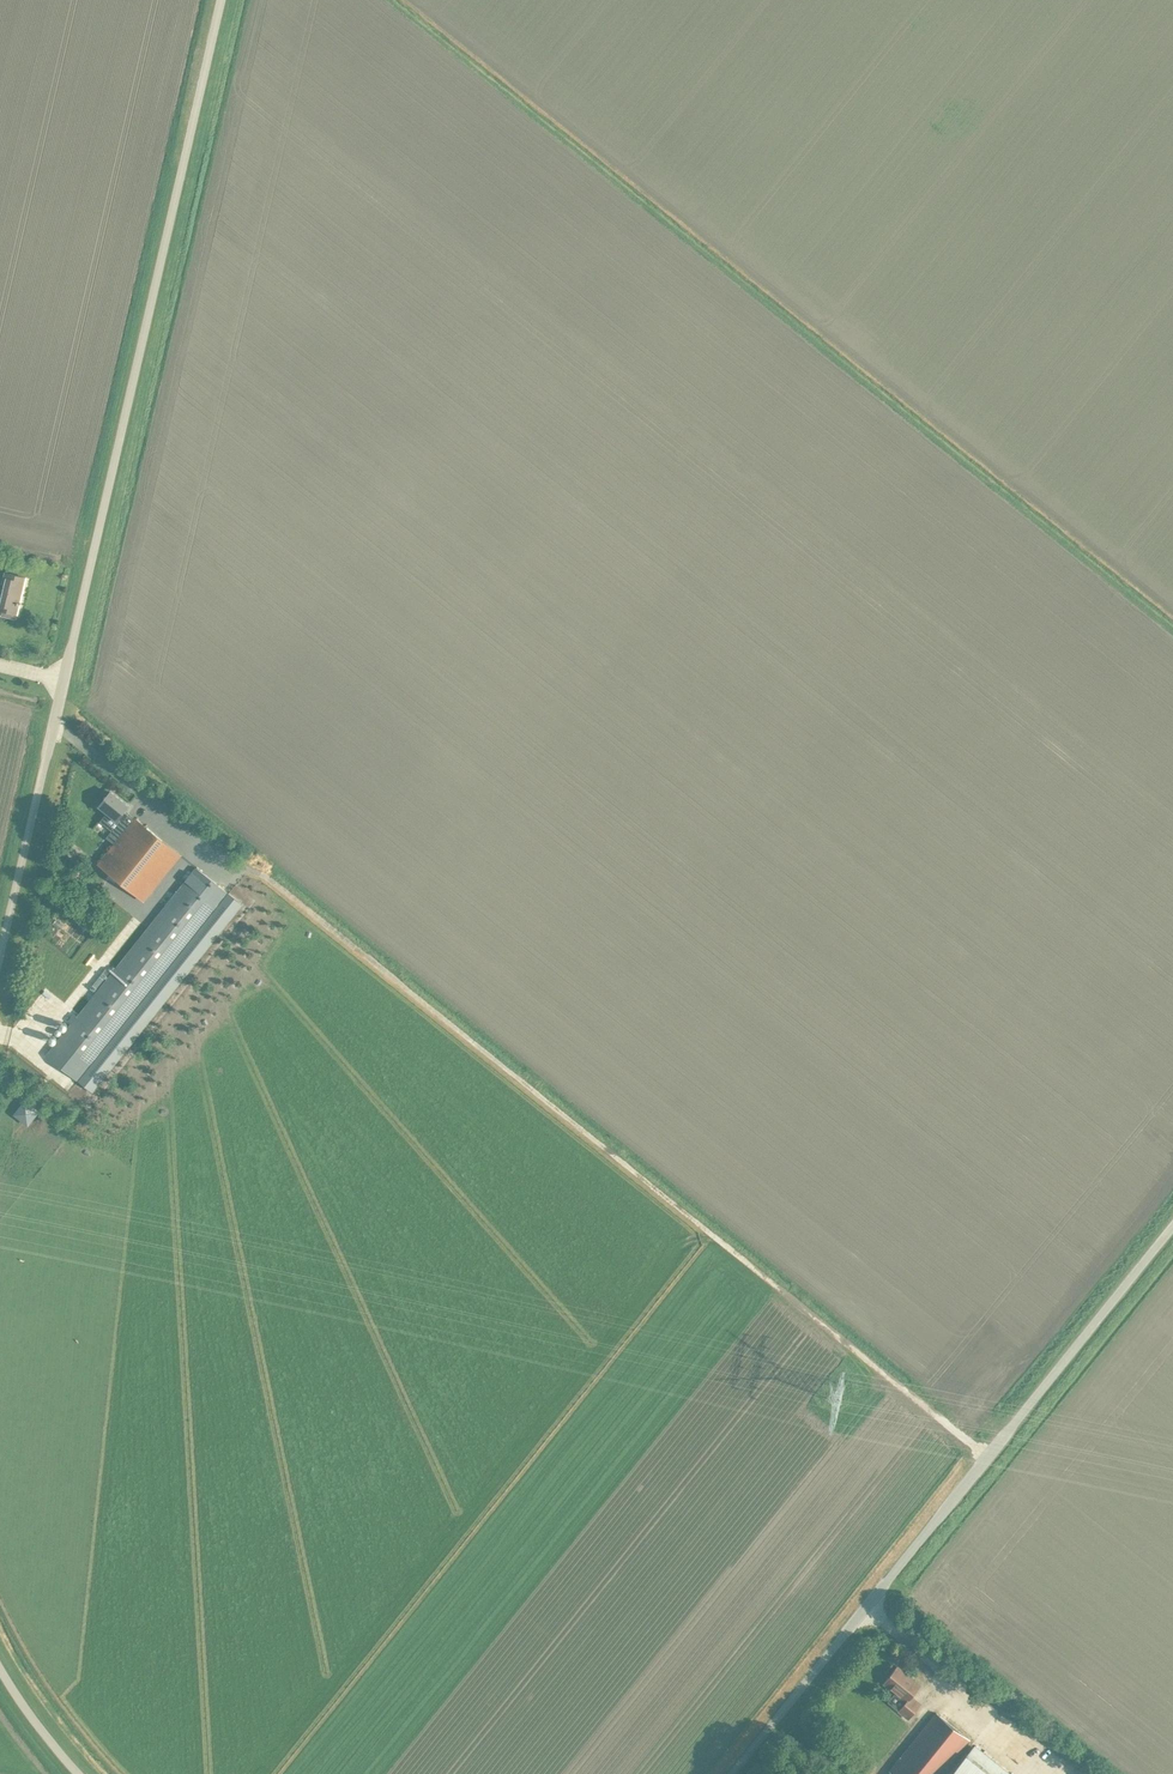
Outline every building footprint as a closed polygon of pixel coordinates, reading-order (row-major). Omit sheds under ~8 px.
[(20,602),(19,602),(25,577),(5,572),(0,592),(0,610),(17,614),(19,604),(20,604),(20,602)] [(128,805),(110,791),(99,806),(110,815),(108,816),(114,822),(116,819),(123,811),(128,805)] [(123,811),(116,819),(127,828),(98,864),(143,900),(179,854),(135,818),(134,820),(123,811)] [(94,1062),(211,909),(181,886),(64,1039),(94,1062)] [(908,1718),(920,1703),(911,1696),(920,1684),(897,1666),(883,1683),(906,1701),(898,1711),(908,1718)] [(969,1739),(936,1713),(889,1770),(894,1773),(941,1773),(969,1739)] [(998,1770),(1004,1764),(976,1741),(971,1748),(998,1770)] [(966,1753),(949,1773),(992,1773),(966,1753)]
